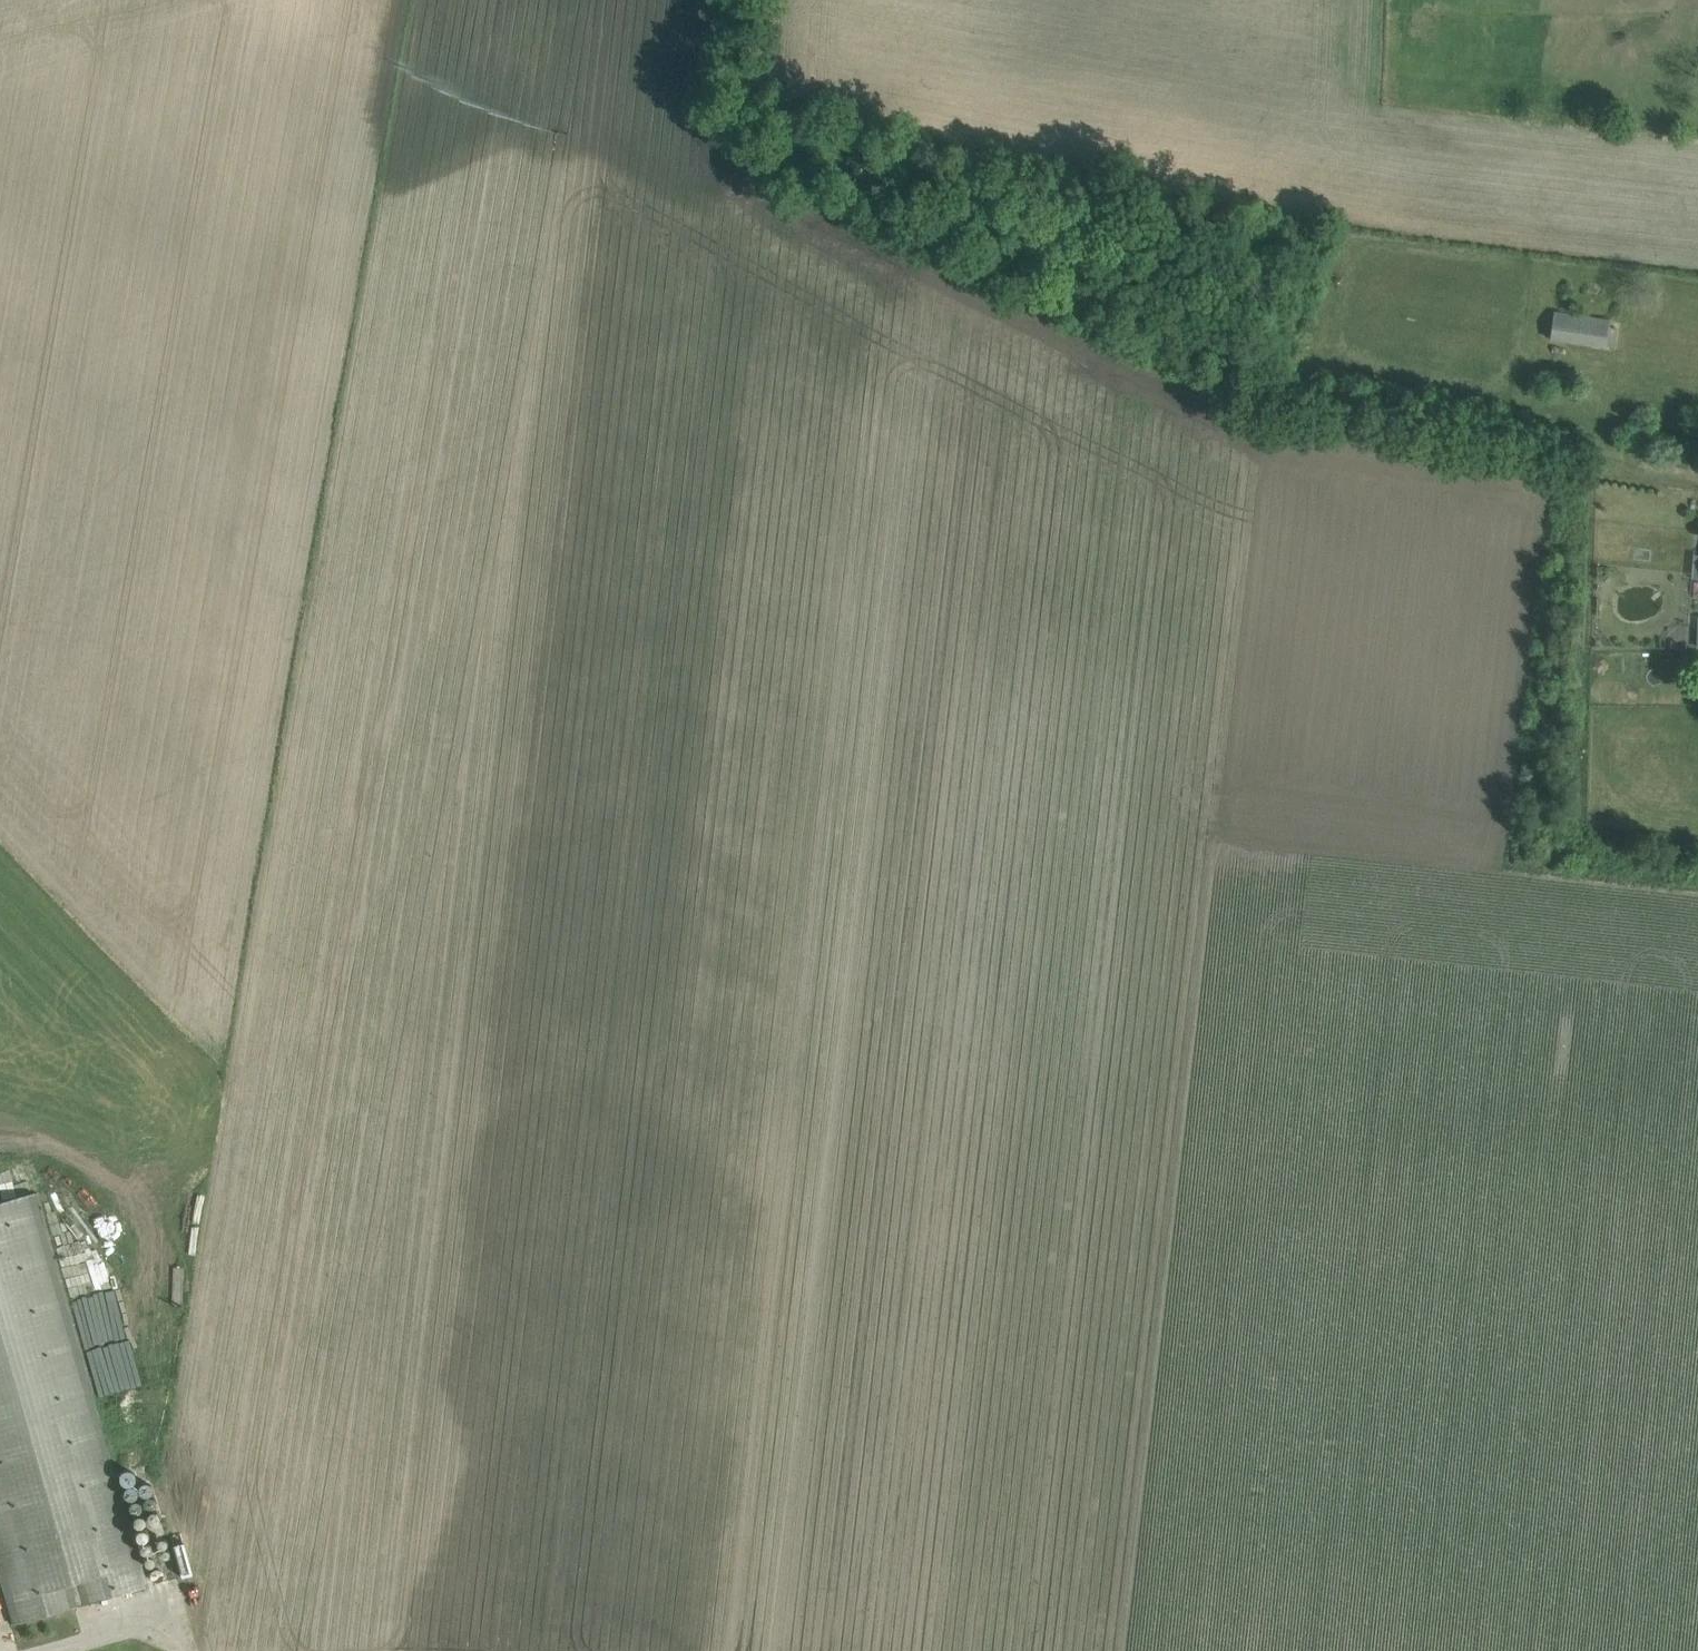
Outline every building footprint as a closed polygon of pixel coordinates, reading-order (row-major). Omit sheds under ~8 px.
[(1610,319),(1555,311),(1551,339),(1606,347),(1610,319)] [(14,1624),(148,1586),(37,1192),(0,1202),(0,1575),(14,1624)]
